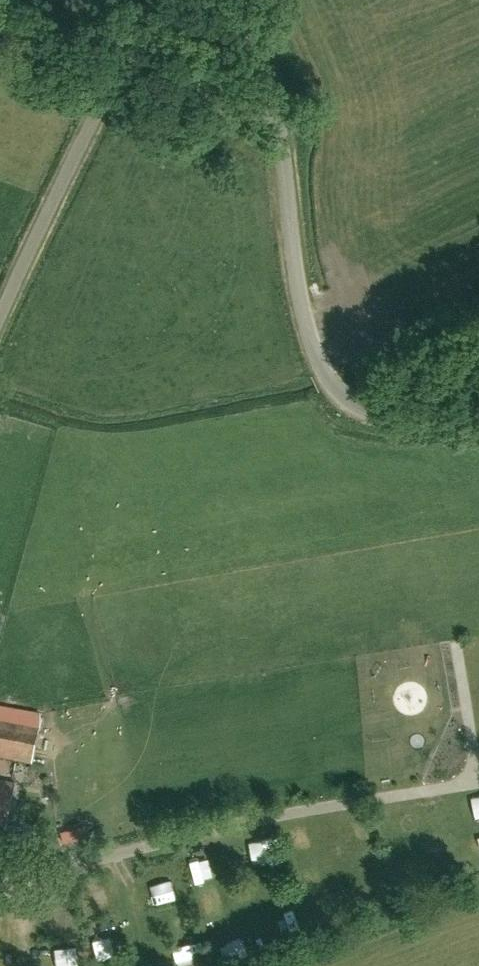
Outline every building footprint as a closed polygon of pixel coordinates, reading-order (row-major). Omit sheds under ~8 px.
[(19,760),(34,763),(41,723),(0,716),(0,757),(19,760)] [(5,835),(15,783),(0,780),(0,834),(5,835)]
